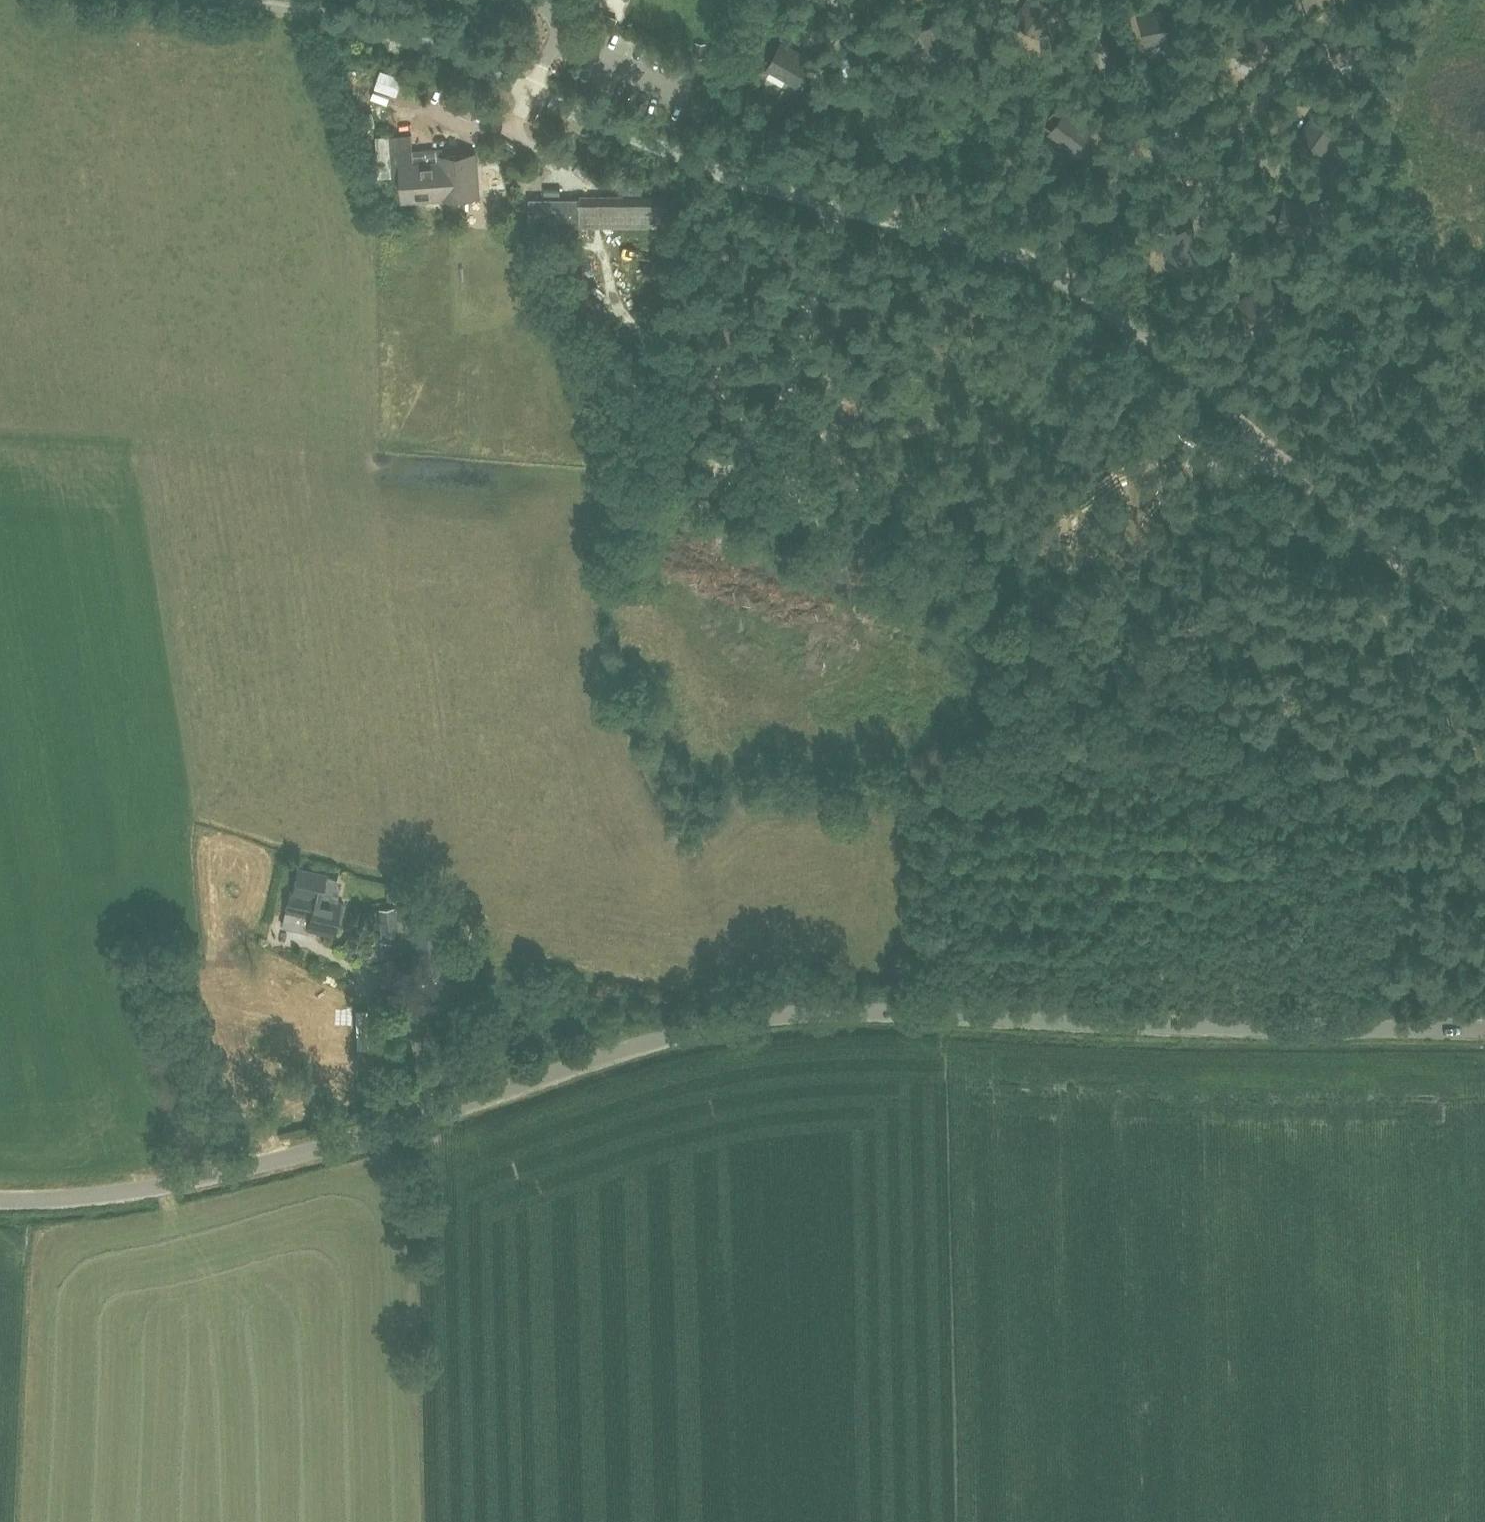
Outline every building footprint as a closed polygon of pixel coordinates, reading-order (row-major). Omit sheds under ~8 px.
[(1042,0),(1030,0),(1016,19),(1039,35),(1057,11),(1042,0)] [(1177,38),(1171,10),(1141,16),(1147,44),(1177,38)] [(961,42),(945,16),(921,31),(937,57),(961,42)] [(599,20),(598,24),(611,30),(613,26),(599,20)] [(803,58),(780,44),(765,68),(793,85),(802,71),(808,75),(818,60),(806,53),(803,58)] [(708,45),(695,45),(695,61),(708,61),(708,45)] [(1075,151),(1092,128),(1069,112),(1074,105),(1062,96),(1049,113),(1060,121),(1051,133),(1075,151)] [(1341,128),(1319,111),(1301,136),(1324,152),(1341,128)] [(396,133),(419,129),(417,116),(394,120),(396,133)] [(695,126),(686,122),(682,131),(691,136),(695,126)] [(464,155),(446,156),(445,145),(413,147),(412,134),(375,136),(378,178),(401,177),(403,200),(478,196),(475,154),(464,155)] [(580,226),(580,198),(529,198),(529,226),(580,226)] [(634,227),(634,199),(583,198),(583,226),(634,227)] [(1315,208),(1286,201),(1279,228),(1308,235),(1315,208)] [(1199,257),(1193,228),(1165,233),(1171,263),(1199,257)] [(1293,297),(1286,285),(1276,291),(1282,302),(1293,297)] [(333,892),(336,879),(325,876),(325,874),(299,868),(293,892),(291,891),(283,922),(333,933),(335,920),(341,922),(345,904),(342,903),(342,901),(337,900),(338,894),(333,892)] [(448,968),(440,902),(406,906),(415,973),(448,968)] [(401,938),(397,904),(380,906),(383,940),(401,938)]
